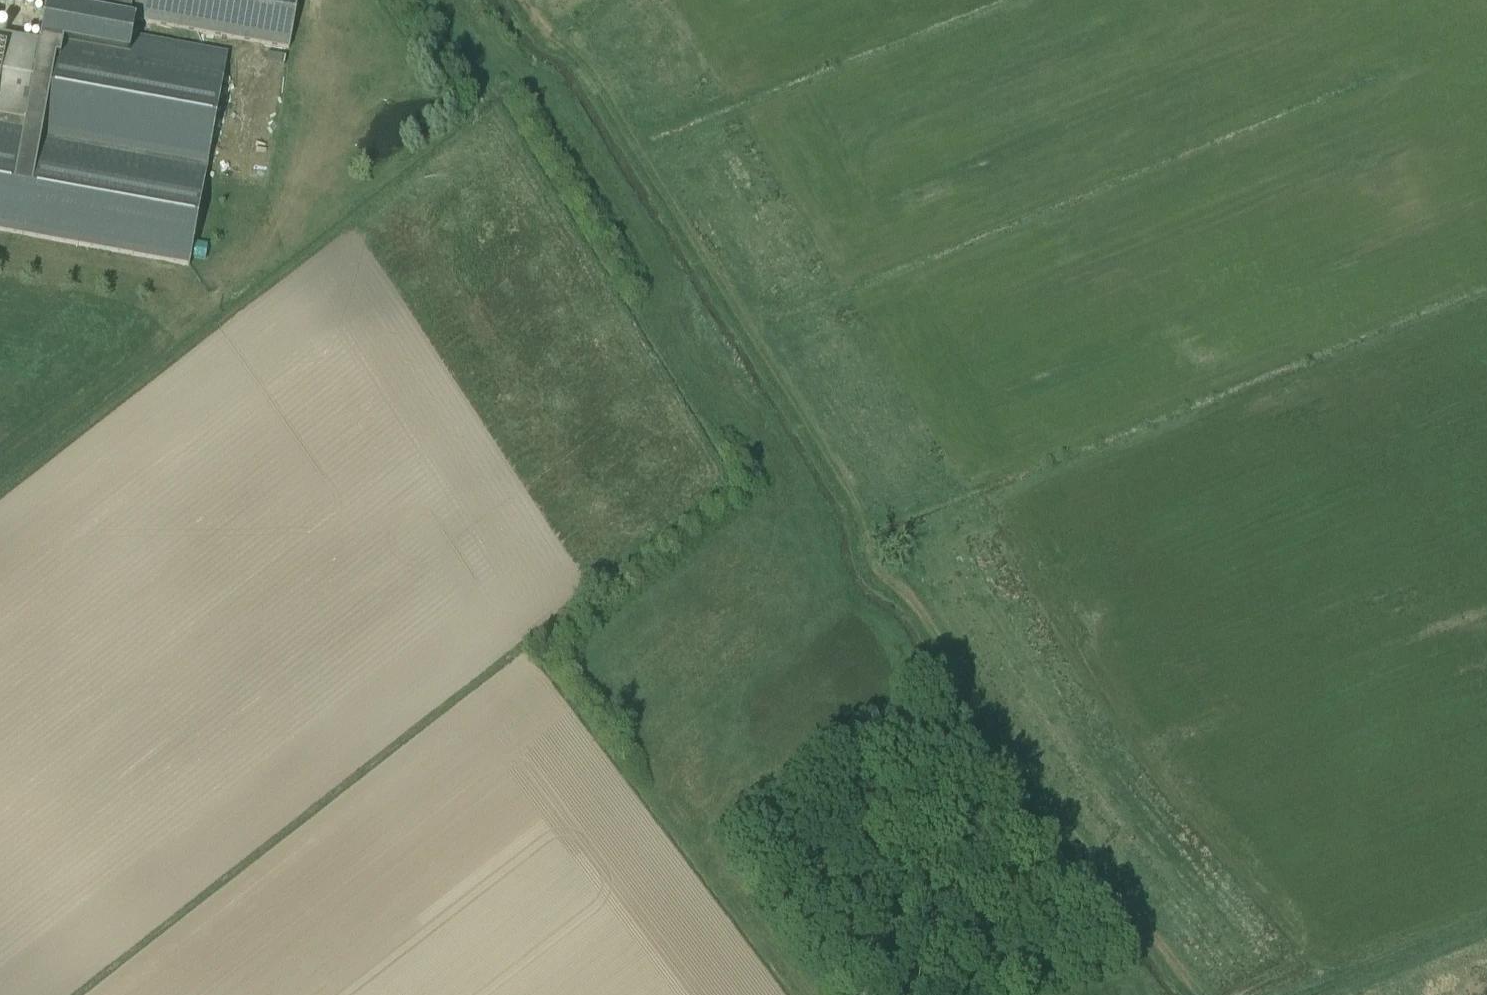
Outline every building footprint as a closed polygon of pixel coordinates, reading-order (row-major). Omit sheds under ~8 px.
[(44,4),(79,10),(78,11),(288,49),(297,0),(21,0),(44,4)] [(187,266),(223,72),(73,45),(78,11),(79,10),(44,4),(44,7),(43,13),(37,43),(23,120),(21,130),(0,126),(0,232),(187,266)] [(23,120),(37,43),(0,36),(0,116),(23,120)]
